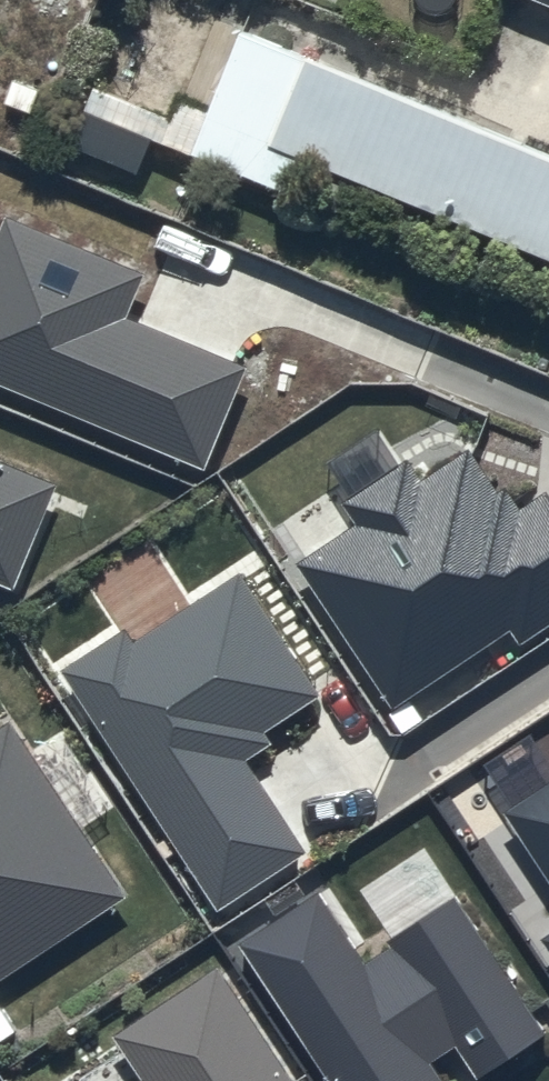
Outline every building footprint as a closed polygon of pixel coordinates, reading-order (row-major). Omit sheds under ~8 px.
[(548,8),(548,0),(528,0),(548,8)] [(243,33),(193,155),(290,195),(304,161),(548,262),(548,159),(243,33)] [(205,465),(247,362),(127,312),(145,269),(5,211),(0,224),(0,379),(205,465)] [(407,454),(343,499),(359,519),(298,559),(395,704),(510,626),(521,640),(548,621),(548,488),(547,485),(520,505),(506,484),(499,488),(468,444),(422,475),(407,454)] [(0,456),(0,578),(15,584),(57,480),(0,456)] [(124,624),(62,664),(220,906),(308,848),(247,755),(273,737),(266,727),(321,691),(240,568),(135,637),(124,624)] [(127,893),(11,717),(0,724),(0,976),(127,893)] [(506,808),(548,871),(548,779),(506,808)] [(241,939),(334,1080),(447,1080),(432,1058),(458,1042),(479,1074),(547,1029),(456,892),(388,937),(392,943),(367,958),(319,887),(241,939)] [(137,1080),(296,1080),(219,964),(115,1032),(144,1076),(137,1080)]
